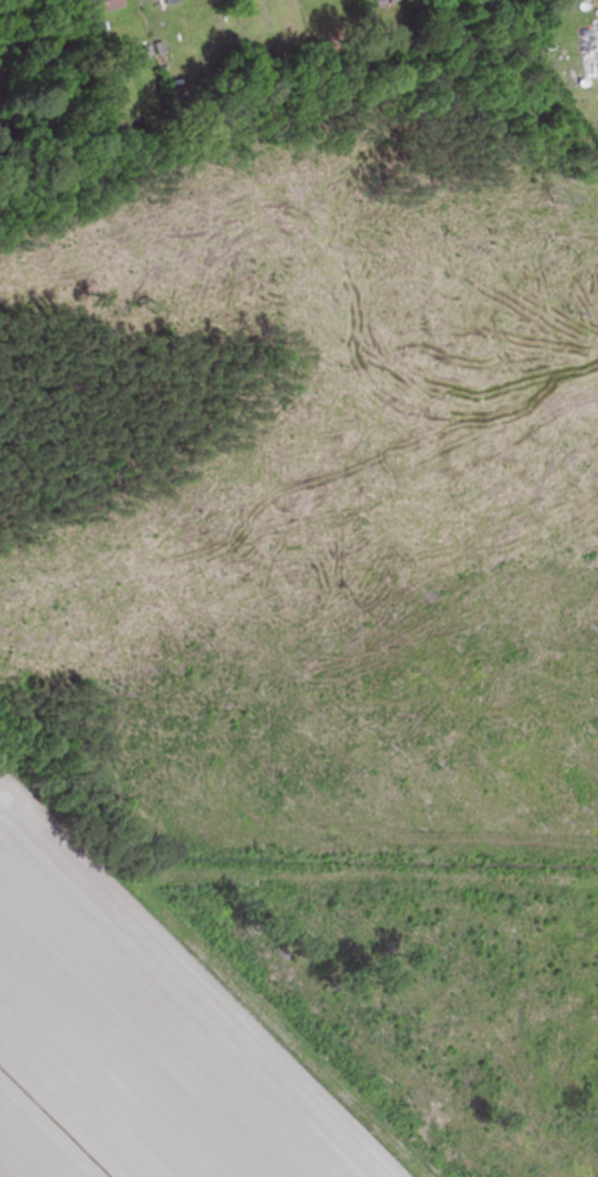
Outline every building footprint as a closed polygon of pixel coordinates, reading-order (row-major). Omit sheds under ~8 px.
[(120,7),(118,0),(75,0),(79,17),(120,7)]
